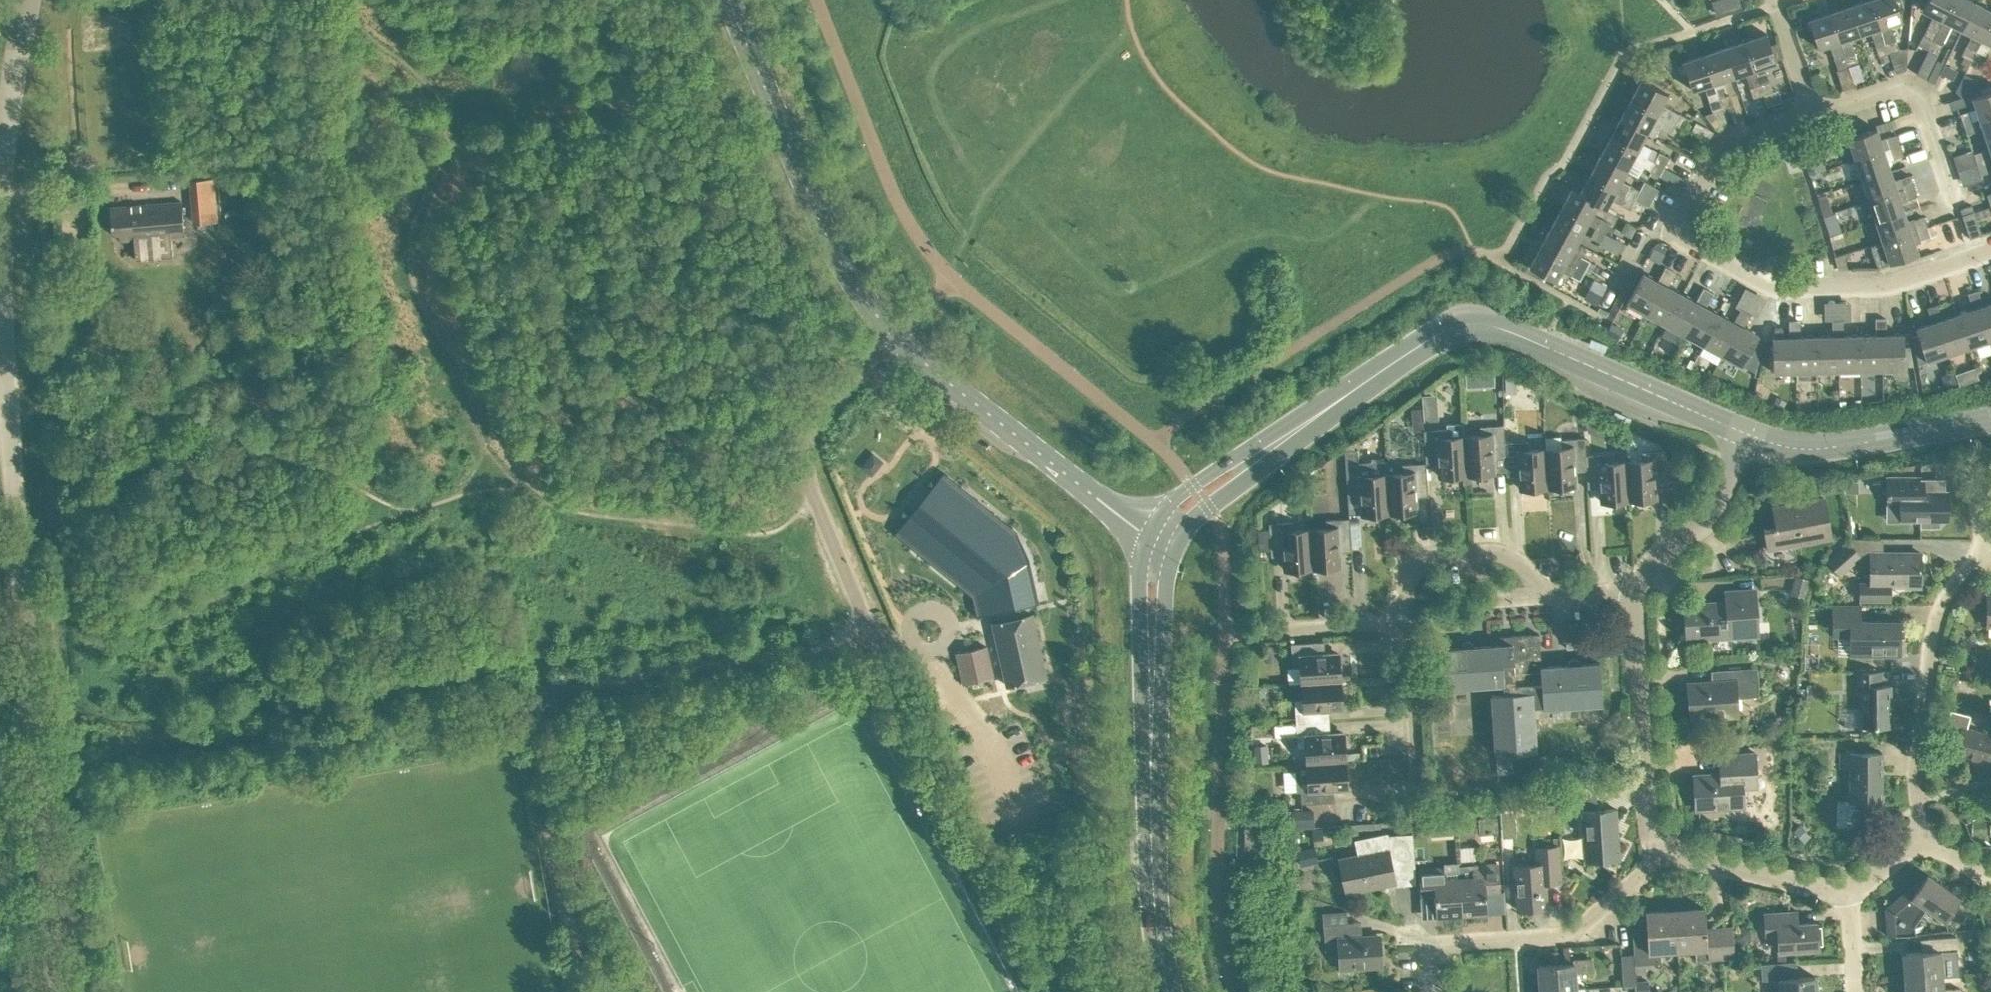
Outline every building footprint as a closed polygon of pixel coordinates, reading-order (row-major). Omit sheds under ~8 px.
[(1712,1),(1716,15),(1727,11),(1724,0),(1715,0),(1712,1)] [(1849,5),(1859,34),(1870,30),(1875,45),(1878,55),(1886,52),(1888,52),(1871,0),(1864,0),(1849,5)] [(1888,52),(1899,48),(1895,38),(1890,23),(1901,20),(1895,0),(1871,0),(1888,52)] [(1927,49),(1951,0),(1926,0),(1921,9),(1932,15),(1917,45),(1927,49)] [(1961,29),(1974,2),(1971,0),(1951,0),(1927,49),(1936,54),(1951,24),(1961,29)] [(1970,59),(1990,17),(1990,10),(1974,2),(1961,29),(1971,34),(1966,44),(1961,54),(1964,55),(1970,59)] [(1849,5),(1829,12),(1847,66),(1858,62),(1854,52),(1849,37),(1859,34),(1849,5)] [(1847,66),(1829,12),(1808,19),(1818,47),(1829,44),(1834,58),(1837,69),(1847,66)] [(1979,63),(1980,63),(1985,54),(1984,54),(1990,43),(1990,44),(1990,17),(1970,59),(1971,59),(1979,63)] [(1766,33),(1745,40),(1762,94),(1773,90),(1769,80),(1764,65),(1776,61),(1766,33)] [(1745,40),(1725,46),(1734,75),(1745,72),(1750,87),(1749,87),(1753,97),(1762,94),(1745,40)] [(1725,46),(1704,53),(1715,88),(1716,87),(1725,84),(1723,79),(1734,75),(1725,46)] [(1886,52),(1878,55),(1881,63),(1889,61),(1886,52)] [(1715,88),(1704,53),(1682,60),(1692,89),(1703,85),(1712,111),(1722,107),(1718,97),(1719,97),(1716,87),(1715,88)] [(1964,55),(1960,63),(1967,66),(1971,59),(1970,59),(1964,55)] [(1934,83),(1944,64),(1936,61),(1927,80),(1934,83)] [(1853,83),(1847,66),(1837,69),(1835,70),(1842,89),(1854,85),(1853,83)] [(1641,78),(1630,98),(1684,127),(1689,118),(1662,103),(1667,93),(1641,78)] [(1773,90),(1762,94),(1766,105),(1780,100),(1777,89),(1773,90)] [(1978,118),(1990,113),(1990,90),(1971,96),(1978,118)] [(1728,93),(1719,97),(1718,97),(1722,107),(1732,104),(1728,93)] [(1620,117),(1646,132),(1653,135),(1659,126),(1679,137),(1684,127),(1630,98),(1620,117)] [(1959,113),(1963,123),(1973,119),(1970,109),(1959,113)] [(1985,138),(1990,136),(1990,113),(1978,118),(1985,138)] [(1620,117),(1609,136),(1663,166),(1668,157),(1641,142),(1646,132),(1620,117)] [(1973,119),(1963,123),(1966,133),(1976,130),(1973,119)] [(1847,137),(1854,159),(1883,149),(1876,128),(1847,137)] [(1885,137),(1889,147),(1899,144),(1896,134),(1885,137)] [(1609,136),(1599,155),(1626,169),(1631,160),(1658,174),(1663,166),(1609,136)] [(1976,164),(1990,159),(1990,136),(1985,138),(1988,148),(1983,150),(1973,153),(1976,164)] [(1899,144),(1889,147),(1892,157),(1902,154),(1899,144)] [(1854,159),(1861,179),(1890,169),(1883,149),(1854,159)] [(1599,155),(1589,174),(1633,198),(1638,189),(1629,184),(1620,179),(1626,169),(1599,155)] [(1976,164),(1979,173),(1990,170),(1990,159),(1976,164)] [(1868,200),(1897,190),(1902,188),(1913,184),(1918,183),(1915,172),(1893,179),(1890,169),(1861,179),(1868,200)] [(1589,174),(1579,192),(1579,193),(1597,203),(1596,204),(1605,209),(1611,198),(1619,202),(1619,203),(1628,208),(1633,198),(1589,174)] [(214,178),(192,180),(193,194),(215,192),(214,178)] [(1913,184),(1902,188),(1906,198),(1916,195),(1913,184)] [(1587,222),(1595,226),(1604,232),(1610,222),(1600,217),(1592,213),(1596,204),(1597,203),(1579,193),(1579,192),(1571,188),(1560,208),(1587,222)] [(1868,200),(1875,220),(1904,210),(1897,190),(1868,200)] [(184,235),(182,201),(110,207),(112,234),(120,233),(120,241),(134,239),(136,259),(172,256),(171,236),(184,235)] [(1990,205),(1990,206),(1973,212),(1976,219),(1990,214),(1990,205)] [(1560,208),(1550,227),(1576,241),(1587,222),(1560,208)] [(1875,220),(1882,241),(1926,226),(1923,215),(1913,219),(1913,218),(1907,220),(1904,210),(1875,220)] [(1825,222),(1837,219),(1835,212),(1823,216),(1825,222)] [(1604,232),(1595,226),(1590,236),(1599,241),(1604,232)] [(1926,226),(1882,241),(1870,244),(1877,266),(1917,252),(1914,241),(1920,239),(1930,236),(1926,226)] [(1539,246),(1584,270),(1590,273),(1595,264),(1589,261),(1589,260),(1580,255),(1585,246),(1576,241),(1550,227),(1539,246)] [(1584,270),(1539,246),(1529,265),(1555,280),(1561,269),(1579,279),(1584,270)] [(1664,254),(1653,248),(1648,257),(1660,263),(1664,254)] [(1661,273),(1671,278),(1675,271),(1665,266),(1661,273)] [(1626,302),(1646,313),(1662,283),(1657,280),(1642,272),(1626,302)] [(1646,313),(1665,323),(1681,293),(1667,285),(1671,278),(1661,273),(1657,280),(1662,283),(1646,313)] [(1596,303),(1607,286),(1595,279),(1584,296),(1596,303)] [(1757,312),(1763,293),(1740,285),(1734,304),(1757,312)] [(1699,294),(1709,299),(1713,292),(1703,287),(1699,294)] [(1967,293),(1970,301),(1980,297),(1978,290),(1967,293)] [(1665,323),(1684,334),(1700,303),(1695,301),(1681,293),(1665,323)] [(1684,334),(1703,344),(1719,314),(1705,306),(1709,299),(1699,294),(1695,301),(1700,303),(1684,334)] [(1990,338),(1990,302),(1983,305),(1980,297),(1970,301),(1972,308),(1978,307),(1988,339),(1990,338)] [(1926,307),(1929,314),(1939,311),(1937,303),(1926,307)] [(1741,307),(1737,314),(1747,319),(1751,312),(1741,307)] [(1957,313),(1968,346),(1988,339),(1978,307),(1972,308),(1957,313)] [(1929,314),(1931,322),(1936,320),(1947,353),(1968,346),(1957,313),(1942,318),(1939,311),(1929,314)] [(1703,344),(1722,354),(1738,324),(1733,321),(1719,314),(1703,344)] [(1738,324),(1722,354),(1741,365),(1758,334),(1743,326),(1747,319),(1737,314),(1733,321),(1738,324)] [(1875,326),(1886,326),(1886,318),(1875,318),(1875,326)] [(1831,319),(1832,327),(1843,327),(1843,319),(1831,319)] [(1788,320),(1788,328),(1800,328),(1799,320),(1788,320)] [(1936,320),(1931,322),(1915,327),(1917,333),(1912,335),(1917,363),(1926,360),(1947,353),(1936,320)] [(1623,329),(1612,323),(1606,333),(1617,339),(1623,329)] [(1794,336),(1789,336),(1783,336),(1782,326),(1774,326),(1772,337),(1772,371),(1795,370),(1794,336)] [(1913,364),(1909,346),(1903,346),(1903,334),(1886,334),(1886,326),(1875,326),(1875,334),(1881,334),(1882,368),(1904,368),(1904,364),(1913,364)] [(1837,335),(1838,369),(1860,369),(1859,335),(1843,335),(1843,327),(1832,327),(1832,335),(1837,335)] [(1788,328),(1789,336),(1794,336),(1795,370),(1817,370),(1816,336),(1800,336),(1800,328),(1788,328)] [(1859,335),(1860,369),(1882,368),(1881,334),(1875,334),(1859,335)] [(1816,336),(1817,370),(1838,369),(1837,335),(1832,335),(1816,336)] [(1962,371),(1955,373),(1959,385),(1966,382),(1962,371)] [(1476,372),(1465,373),(1466,387),(1477,387),(1476,372)] [(1480,434),(1463,435),(1466,473),(1494,471),(1493,457),(1505,457),(1504,442),(1503,424),(1480,425),(1480,434)] [(1423,429),(1425,462),(1437,461),(1438,474),(1466,473),(1463,435),(1447,436),(1446,427),(1423,429)] [(1561,447),(1544,448),(1547,485),(1575,483),(1574,470),(1586,469),(1585,454),(1584,436),(1561,438),(1561,447)] [(1527,440),(1504,442),(1505,457),(1506,475),(1518,474),(1519,487),(1547,485),(1544,448),(1528,449),(1527,440)] [(1388,511),(1386,473),(1385,461),(1357,463),(1357,449),(1354,449),(1353,441),(1346,446),(1346,450),(1344,450),(1347,500),(1360,499),(1360,512),(1388,511)] [(1642,460),(1625,461),(1628,498),(1656,496),(1655,483),(1667,482),(1665,449),(1642,451),(1642,460)] [(1608,453),(1585,454),(1586,469),(1587,487),(1599,487),(1600,500),(1628,498),(1625,461),(1609,462),(1608,453)] [(1403,472),(1386,473),(1388,511),(1416,509),(1415,496),(1428,495),(1425,462),(1402,463),(1403,472)] [(1920,526),(1939,526),(1939,519),(1944,519),(1944,491),(1920,491),(1920,477),(1890,477),(1890,491),(1886,491),(1886,496),(1887,496),(1887,503),(1902,503),(1902,519),(1920,519),(1920,526)] [(1858,490),(1858,479),(1843,479),(1843,490),(1858,490)] [(1816,532),(1829,530),(1823,496),(1772,505),(1775,524),(1764,526),(1767,548),(1818,540),(1816,532)] [(1326,527),(1309,528),(1311,566),(1339,564),(1338,551),(1351,550),(1348,517),(1325,519),(1326,527)] [(1311,566),(1309,528),(1292,530),(1292,521),(1268,522),(1269,529),(1270,550),(1271,555),(1283,554),(1283,568),(1311,566)] [(1270,550),(1269,529),(1257,530),(1259,551),(1270,550)] [(1828,560),(1839,573),(1860,555),(1848,542),(1828,560)] [(1920,552),(1874,552),(1874,582),(1859,582),(1860,599),(1889,599),(1889,584),(1904,584),(1904,586),(1917,586),(1917,584),(1920,584),(1920,552)] [(1685,604),(1687,638),(1756,633),(1753,589),(1726,591),(1727,605),(1711,606),(1711,602),(1685,604)] [(1849,634),(1849,654),(1899,654),(1899,620),(1859,620),(1859,605),(1832,605),(1832,634),(1849,634)] [(1046,676),(1032,614),(992,623),(1007,685),(1046,676)] [(1460,646),(1441,648),(1444,687),(1502,683),(1503,692),(1491,693),(1495,753),(1536,750),(1535,730),(1536,730),(1537,730),(1538,729),(1539,728),(1540,727),(1540,725),(1540,724),(1540,723),(1540,721),(1539,720),(1538,719),(1537,719),(1536,718),(1534,718),(1533,705),(1542,705),(1542,707),(1602,703),(1599,661),(1580,663),(1579,661),(1579,660),(1578,659),(1578,658),(1577,658),(1576,657),(1575,657),(1573,657),(1572,657),(1571,657),(1570,658),(1569,659),(1568,660),(1568,661),(1567,662),(1567,664),(1540,665),(1538,633),(1510,635),(1511,643),(1473,645),(1472,644),(1472,643),(1471,642),(1470,641),(1469,640),(1468,640),(1466,640),(1465,640),(1464,640),(1463,641),(1462,642),(1461,643),(1460,644),(1460,646)] [(1301,665),(1302,682),(1339,680),(1337,652),(1324,652),(1323,640),(1290,642),(1292,666),(1301,665)] [(956,651),(962,681),(992,674),(986,644),(956,651)] [(1278,661),(1277,645),(1264,645),(1265,661),(1278,661)] [(1690,682),(1692,717),(1735,714),(1734,697),(1758,695),(1756,667),(1719,669),(1720,680),(1690,682)] [(1859,725),(1890,725),(1890,684),(1881,684),(1881,671),(1854,671),(1854,690),(1859,690),(1859,725)] [(1294,699),(1296,722),(1329,720),(1328,708),(1341,708),(1339,680),(1302,682),(1303,699),(1294,699)] [(1815,699),(1814,686),(1805,687),(1805,688),(1798,688),(1798,698),(1805,698),(1805,699),(1815,699)] [(1953,750),(1952,753),(1981,761),(1983,755),(1990,757),(1990,753),(1990,734),(1966,727),(1970,714),(1950,709),(1940,746),(1953,750)] [(1306,745),(1307,762),(1344,759),(1342,731),(1329,732),(1329,720),(1296,722),(1297,746),(1306,745)] [(1268,762),(1267,744),(1253,745),(1255,763),(1268,762)] [(1696,774),(1698,808),(1741,806),(1739,787),(1756,786),(1754,751),(1718,753),(1719,772),(1696,774)] [(1849,766),(1849,800),(1850,800),(1850,814),(1872,814),(1872,800),(1881,800),(1882,752),(1840,752),(1839,766),(1849,766)] [(1346,787),(1344,759),(1307,762),(1294,763),(1296,791),(1300,791),(1301,803),(1334,800),(1333,788),(1346,787)] [(1496,761),(1496,774),(1513,773),(1513,760),(1496,761)] [(1570,808),(1569,797),(1556,798),(1557,809),(1570,808)] [(1538,818),(1554,817),(1553,803),(1537,804),(1538,818)] [(1581,810),(1584,861),(1619,858),(1616,808),(1581,810)] [(1314,824),(1313,809),(1291,810),(1292,826),(1314,824)] [(1500,832),(1499,812),(1484,813),(1485,818),(1478,818),(1479,834),(1500,832)] [(1811,835),(1798,823),(1792,830),(1804,842),(1811,835)] [(1359,855),(1339,859),(1346,890),(1393,880),(1394,884),(1415,882),(1411,833),(1395,834),(1395,837),(1387,837),(1387,832),(1356,839),(1359,855)] [(1536,846),(1537,863),(1514,865),(1517,908),(1546,906),(1544,881),(1560,880),(1557,845),(1536,846)] [(1316,856),(1314,848),(1298,851),(1300,859),(1316,856)] [(1462,915),(1460,876),(1459,862),(1444,863),(1444,866),(1418,868),(1420,895),(1434,894),(1436,917),(1462,915)] [(1473,875),(1460,876),(1462,915),(1487,913),(1486,891),(1500,890),(1498,862),(1472,864),(1473,875)] [(1885,907),(1887,935),(1914,933),(1913,918),(1922,904),(1943,919),(1959,896),(1926,873),(1922,880),(1920,879),(1885,907)] [(1704,907),(1675,909),(1677,948),(1695,947),(1695,959),(1734,957),(1732,925),(1705,927),(1704,907)] [(1632,931),(1633,954),(1634,963),(1660,962),(1659,950),(1677,948),(1675,909),(1645,911),(1646,930),(1632,931)] [(1346,910),(1322,912),(1325,949),(1339,948),(1340,967),(1381,965),(1378,934),(1353,936),(1352,922),(1347,922),(1346,910)] [(1765,934),(1777,933),(1779,950),(1817,947),(1816,921),(1796,922),(1795,910),(1764,912),(1765,934)] [(1903,952),(1905,978),(1940,975),(1940,962),(1957,961),(1955,936),(1927,938),(1928,950),(1903,952)] [(1634,963),(1633,954),(1620,954),(1622,985),(1635,984),(1634,963)] [(1538,964),(1540,990),(1576,988),(1575,987),(1574,971),(1592,970),(1591,957),(1572,958),(1573,962),(1538,964)] [(1780,991),(1816,991),(1815,975),(1790,977),(1789,961),(1760,963),(1761,979),(1779,978),(1780,991)] [(1905,978),(1906,991),(1959,991),(1959,987),(1941,988),(1940,975),(1905,978)] [(1648,979),(1636,980),(1637,991),(1649,991),(1648,979)]
